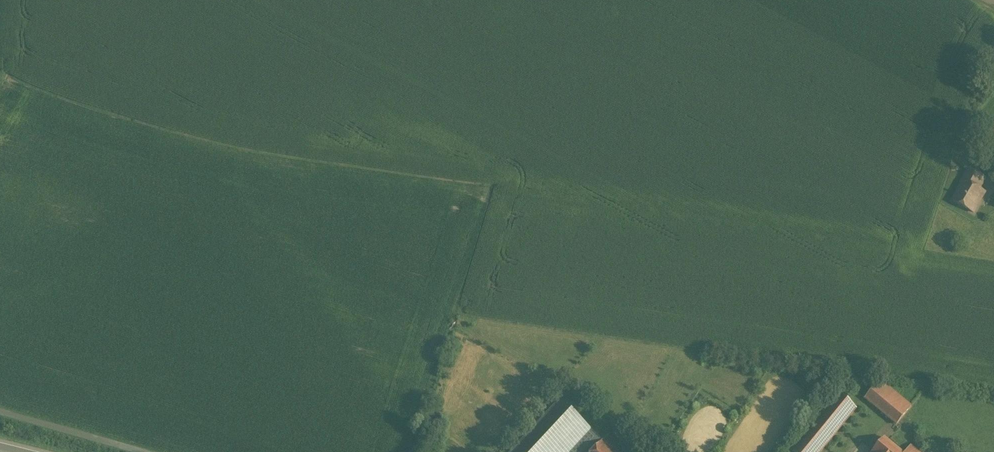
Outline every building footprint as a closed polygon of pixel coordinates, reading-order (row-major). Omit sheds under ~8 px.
[(966,184),(979,190),(985,179),(969,169),(962,182),(966,184)] [(958,191),(953,201),(974,213),(979,204),(978,203),(983,192),(979,190),(966,184),(961,193),(958,191)] [(879,382),(864,399),(896,425),(910,407),(879,382)] [(789,449),(793,451),(822,451),(856,412),(835,395),(789,449)] [(590,430),(558,401),(511,451),(570,451),(590,430)] [(590,430),(570,451),(592,451),(602,441),(590,430)] [(604,441),(616,451),(634,451),(636,450),(614,430),(604,441)] [(891,430),(872,451),(918,451),(891,430)] [(592,451),(616,451),(604,441),(603,440),(602,441),(592,451)]
